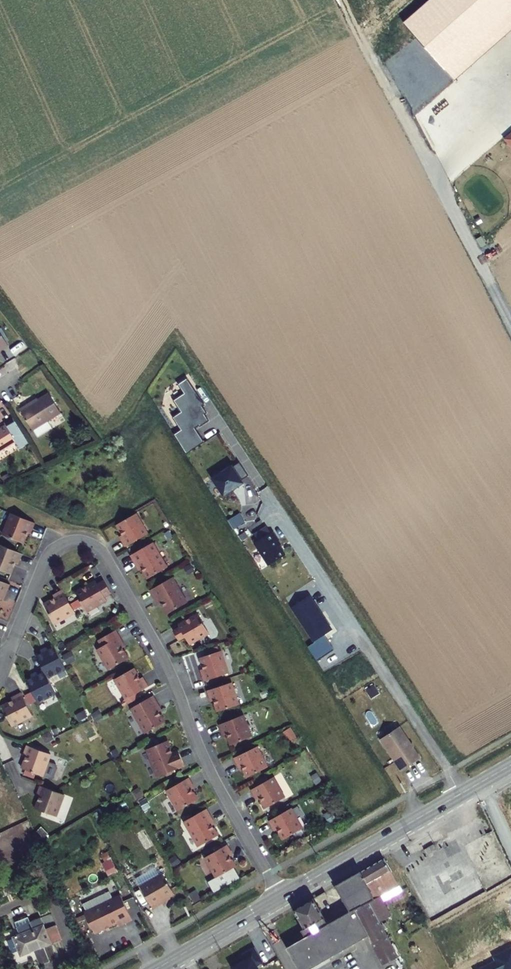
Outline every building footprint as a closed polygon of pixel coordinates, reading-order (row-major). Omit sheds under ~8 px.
[(510,14),(510,0),(434,0),(405,26),(447,72),(510,14)] [(447,72),(455,82),(510,31),(510,14),(447,72)] [(482,236),(476,239),(480,248),(486,245),(482,236)] [(10,346),(0,330),(0,352),(10,346)] [(175,435),(186,452),(203,442),(194,428),(199,425),(199,427),(208,421),(204,414),(206,412),(202,406),(205,405),(196,390),(194,391),(187,379),(179,384),(185,394),(175,400),(182,412),(174,417),(182,430),(175,435)] [(29,405),(22,409),(34,430),(63,414),(51,394),(30,406),(29,405)] [(18,442),(22,449),(31,443),(16,419),(7,424),(8,426),(0,431),(0,453),(18,442)] [(246,471),(237,458),(231,462),(230,461),(214,472),(226,490),(234,485),(233,484),(241,478),(239,475),(246,471)] [(237,509),(226,516),(232,525),(243,518),(237,509)] [(33,522),(9,512),(0,534),(21,542),(25,531),(26,528),(30,529),(33,522)] [(121,539),(125,546),(147,534),(136,513),(116,524),(122,535),(124,538),(121,539)] [(253,529),(257,536),(268,529),(263,522),(253,529)] [(257,536),(251,540),(266,561),(283,550),(277,541),(279,540),(270,527),(268,529),(257,536)] [(152,542),(130,555),(137,567),(140,565),(141,568),(147,578),(167,567),(152,542)] [(20,553),(0,544),(0,569),(8,573),(13,562),(14,559),(17,560),(20,553)] [(111,592),(103,579),(97,583),(90,586),(89,583),(75,591),(86,611),(106,599),(104,596),(111,592)] [(173,582),(151,594),(158,606),(161,605),(162,607),(168,618),(188,607),(173,582)] [(74,611),(61,588),(54,592),(56,595),(53,597),(43,603),(54,622),(74,611)] [(310,594),(291,606),(314,642),(308,646),(317,661),(335,650),(325,634),(332,629),(310,594)] [(181,632),(174,635),(179,644),(186,640),(190,648),(210,637),(199,618),(179,629),(181,632)] [(124,647),(116,633),(99,643),(102,650),(97,653),(109,673),(128,662),(122,651),(121,649),(124,647)] [(36,656),(43,669),(50,683),(69,674),(53,644),(45,648),(47,650),(36,656)] [(202,678),(204,685),(229,677),(222,655),(201,662),(204,673),(205,677),(202,678)] [(133,688),(145,681),(141,674),(138,675),(137,673),(131,662),(111,673),(123,693),(117,696),(120,701),(136,692),(133,688)] [(36,675),(26,680),(37,703),(55,694),(50,683),(43,669),(35,673),(36,675)] [(232,687),(208,695),(210,702),(213,701),(214,704),(218,716),(239,709),(232,687)] [(31,716),(20,693),(13,696),(14,699),(11,701),(1,706),(10,726),(31,716)] [(161,711),(154,699),(131,712),(146,737),(165,726),(159,715),(157,713),(161,711)] [(244,719),(220,729),(223,736),(226,735),(227,738),(232,749),(252,741),(244,719)] [(291,727),(284,731),(290,744),(297,740),(291,727)] [(421,762),(400,730),(381,743),(402,775),(421,762)] [(49,754),(25,745),(22,753),(25,754),(24,757),(20,768),(41,776),(49,754)] [(184,770),(179,758),(174,760),(172,757),(167,745),(147,753),(158,781),(184,770)] [(257,751),(234,762),(238,769),(241,768),(242,771),(247,782),(268,772),(257,751)] [(274,781),(251,794),(255,801),(258,799),(260,802),(266,813),(285,801),(274,781)] [(193,789),(189,782),(167,795),(178,815),(197,804),(192,793),(190,790),(193,789)] [(63,795),(38,786),(35,793),(39,795),(38,798),(33,809),(54,817),(63,795)] [(292,812),(269,825),(273,832),(276,830),(278,833),(284,844),(303,833),(292,812)] [(214,825),(207,813),(185,826),(199,851),(218,840),(212,829),(211,826),(214,825)] [(445,854),(442,847),(432,852),(435,858),(445,854)] [(232,856),(228,849),(205,862),(217,882),(236,871),(230,860),(228,858),(232,856)] [(404,882),(393,860),(380,868),(391,888),(394,887),(391,881),(396,879),(399,884),(404,882)] [(391,888),(380,868),(369,874),(383,901),(390,897),(387,890),(391,888)] [(160,896),(165,893),(171,890),(159,870),(138,883),(151,904),(161,898),(160,896)] [(357,912),(353,914),(370,946),(377,942),(390,968),(395,968),(407,962),(389,926),(379,903),(383,901),(369,874),(345,888),(357,912)] [(404,882),(399,884),(404,894),(409,892),(404,882)] [(383,901),(379,903),(389,926),(401,920),(390,897),(383,901)] [(118,899),(82,916),(92,937),(115,926),(117,930),(130,924),(118,899)] [(297,947),(293,949),(304,968),(327,968),(370,946),(353,914),(334,925),(321,902),(302,912),(312,930),(299,937),(301,940),(295,943),(297,947)] [(54,947),(46,928),(20,939),(29,957),(54,947)] [(20,939),(14,942),(21,960),(29,957),(20,939)] [(252,947),(242,953),(245,959),(231,967),(232,968),(257,968),(256,968),(262,964),(252,947)] [(477,968),(510,968),(510,947),(493,956),(495,960),(477,968)]
